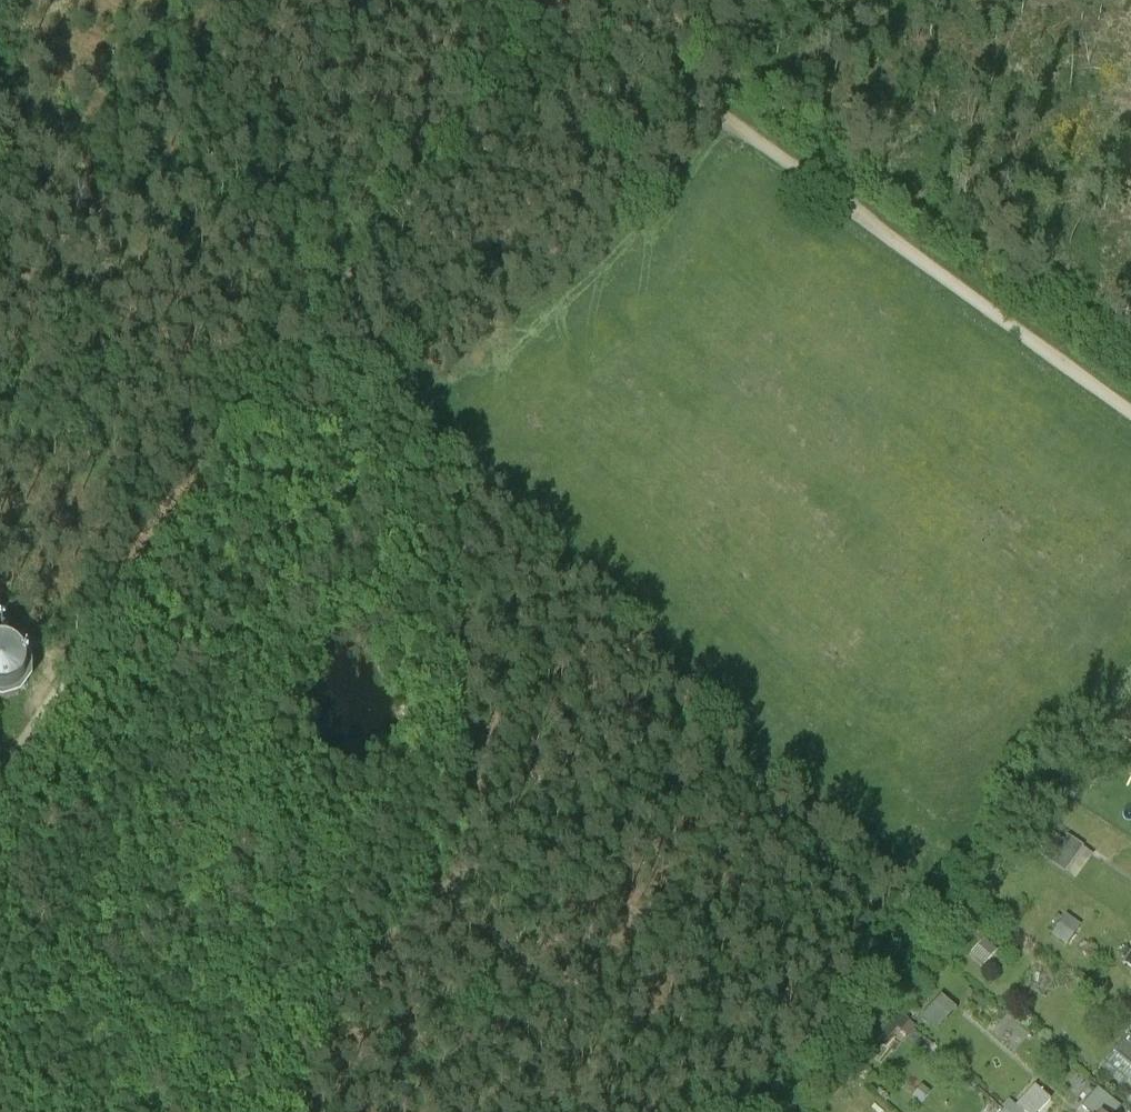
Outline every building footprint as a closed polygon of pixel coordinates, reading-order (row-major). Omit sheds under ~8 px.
[(22,707),(34,690),(34,672),(23,656),(7,651),(0,652),(0,710),(4,712),(22,707)] [(1038,852),(1063,870),(1080,847),(1055,829),(1038,852)] [(1052,932),(1066,941),(1077,923),(1064,914),(1052,932)] [(937,1030),(953,1004),(935,994),(920,1020),(937,1030)] [(1084,1109),(1088,1111),(1118,1111),(1121,1109),(1099,1091),(1084,1109)]
